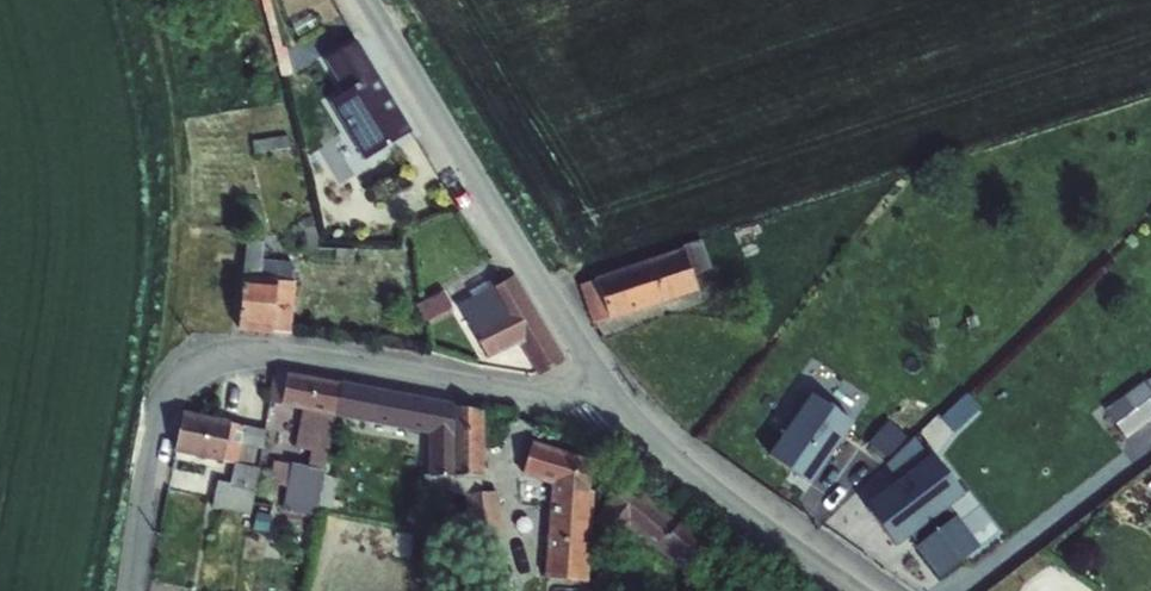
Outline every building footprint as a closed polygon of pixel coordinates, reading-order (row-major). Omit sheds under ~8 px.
[(356,42),(323,61),(344,94),(328,103),(363,161),(411,133),(356,42)] [(287,135),(251,141),(253,154),(289,148),(287,135)] [(242,278),(237,330),(271,333),(290,334),(294,283),(290,282),(291,264),(261,261),(264,225),(258,201),(249,201),(242,278)] [(757,226),(733,234),(737,246),(760,239),(757,226)] [(594,281),(578,286),(591,325),(608,320),(608,322),(696,292),(691,276),(710,270),(701,241),(682,247),(683,250),(594,280),(594,281)] [(471,298),(456,306),(472,334),(487,361),(517,344),(536,377),(563,361),(514,276),(494,288),(489,281),(468,293),(471,298)] [(442,293),(415,307),(424,322),(451,308),(442,293)] [(272,375),(267,403),(280,407),(302,411),(299,427),(313,429),(306,469),(290,465),(281,511),(315,518),(316,511),(319,507),(330,509),(335,480),(323,477),(334,417),(341,384),(286,374),(286,376),(272,375)] [(341,384),(334,417),(426,435),(427,475),(423,476),(424,493),(452,492),(452,476),(452,405),(341,384)] [(1108,411),(1126,435),(1150,416),(1150,400),(1140,386),(1108,411)] [(960,430),(984,404),(968,389),(944,416),(960,430)] [(809,397),(767,457),(808,485),(850,425),(809,397)] [(452,405),(452,476),(480,477),(483,477),(482,412),(452,405)] [(182,413),(174,453),(221,463),(233,465),(228,483),(217,482),(212,507),(249,515),(263,432),(229,425),(229,423),(182,413)] [(861,452),(880,468),(905,440),(886,424),(861,452)] [(532,443),(521,474),(551,484),(545,578),(587,582),(592,494),(588,491),(590,461),(532,443)] [(932,456),(864,508),(893,547),(908,536),(940,578),(978,548),(945,507),(962,494),(932,456)] [(452,476),(452,492),(452,496),(464,496),(466,544),(474,543),(475,555),(500,553),(498,540),(501,540),(498,493),(481,493),(480,477),(452,476)] [(604,509),(592,523),(618,544),(630,530),(687,577),(714,545),(682,519),(681,520),(677,524),(626,482),(604,509)] [(255,514),(253,530),(267,533),(269,517),(255,514)] [(413,535),(412,561),(442,563),(443,536),(413,535)]
